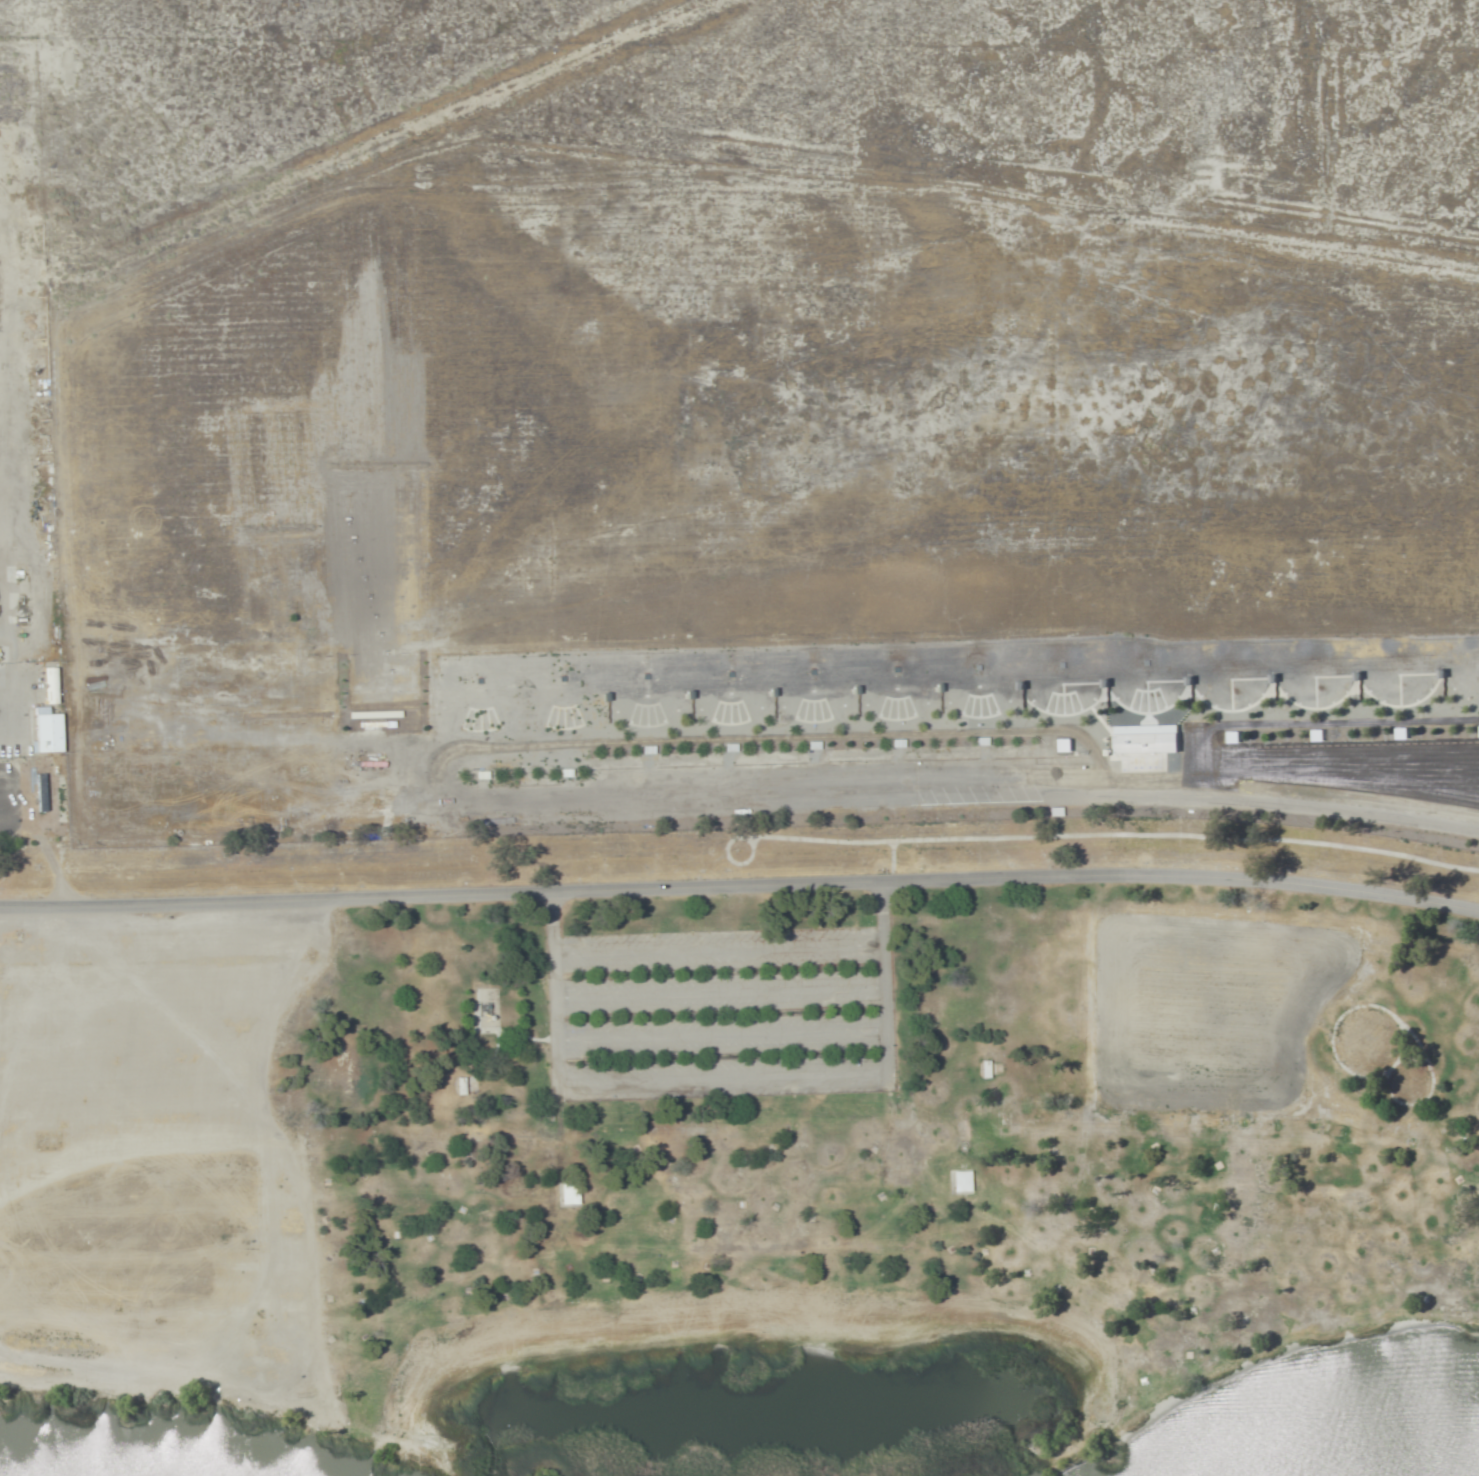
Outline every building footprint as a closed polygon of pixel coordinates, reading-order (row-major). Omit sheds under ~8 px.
[(35,714),(35,753),(63,753),(63,714),(35,714)] [(1179,754),(1178,725),(1114,726),(1114,754),(1179,754)] [(969,1194),(969,1171),(952,1171),(952,1194),(969,1194)] [(560,1208),(579,1208),(579,1182),(560,1182),(560,1208)]
